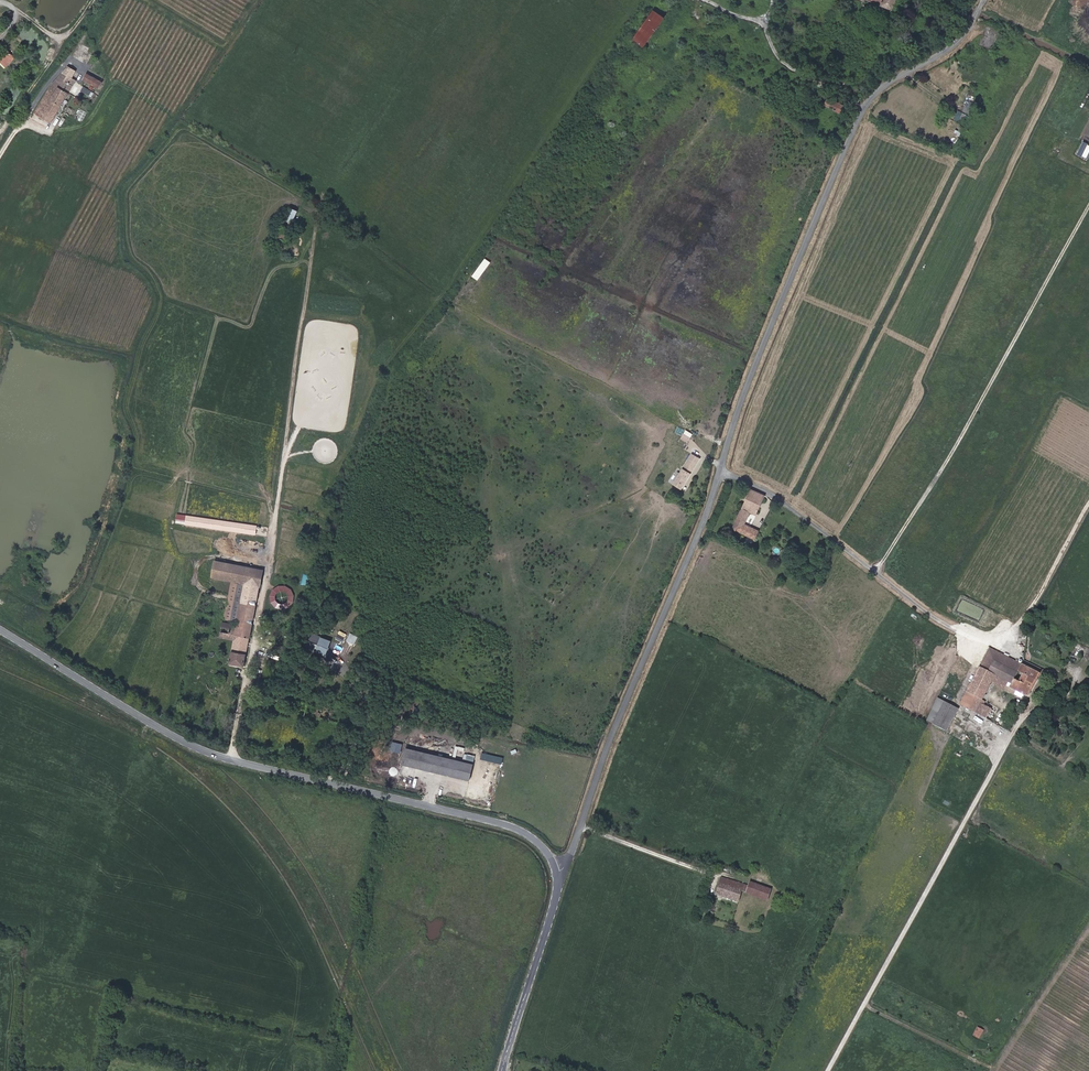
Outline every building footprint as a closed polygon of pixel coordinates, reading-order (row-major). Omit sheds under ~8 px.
[(897,10),(901,0),(870,0),(897,10)] [(646,48),(666,18),(653,10),(633,40),(646,48)] [(989,27),(979,45),(989,50),(999,32),(989,27)] [(754,33),(749,40),(752,42),(757,34),(754,33)] [(0,57),(0,64),(4,68),(15,59),(8,50),(0,57)] [(78,70),(70,65),(64,71),(74,77),(78,70)] [(64,71),(54,80),(35,111),(55,123),(82,81),(74,77),(64,71)] [(86,73),(82,82),(98,91),(103,82),(86,73)] [(89,102),(94,92),(82,87),(78,97),(89,102)] [(826,110),(841,117),(846,102),(836,98),(835,100),(830,99),(826,110)] [(962,112),(969,115),(974,104),(966,101),(962,112)] [(1071,139),(1079,143),(1081,139),(1088,142),(1088,104),(1088,103),(1071,139)] [(959,111),(955,120),(963,123),(967,115),(959,111)] [(292,223),(298,210),(289,206),(283,218),(292,223)] [(683,434),(681,439),(688,443),(691,438),(683,434)] [(690,451),(693,453),(702,459),(706,452),(693,445),(690,451)] [(693,453),(673,484),(682,490),(702,459),(693,453)] [(749,517),(756,520),(766,497),(752,489),(733,528),(758,540),(762,531),(746,524),(749,517)] [(261,556),(263,542),(241,536),(240,543),(236,542),(236,546),(239,547),(238,551),(256,555),(261,556)] [(254,563),(256,555),(238,551),(236,560),(254,563)] [(258,568),(216,560),(211,579),(232,584),(222,641),(234,643),(230,667),(245,671),(255,618),(264,572),(258,568)] [(312,587),(319,589),(322,583),(314,581),(312,587)] [(322,639),(318,654),(329,657),(333,642),(322,639)] [(979,670),(994,678),(1010,687),(1022,665),(991,648),(979,670)] [(1040,674),(1022,665),(1010,687),(1028,696),(1040,674)] [(960,704),(993,721),(998,712),(981,703),(994,678),(979,670),(960,704)] [(938,699),(927,720),(947,731),(959,710),(938,699)] [(328,704),(327,709),(345,714),(347,708),(328,704)] [(998,712),(993,721),(1003,727),(1010,714),(1000,709),(998,712)] [(411,749),(407,767),(475,782),(479,764),(411,749)] [(715,896),(740,905),(743,894),(746,885),(740,883),(722,877),(715,896)] [(752,883),(749,895),(771,900),(774,889),(752,883)] [(980,1039),(985,1030),(977,1026),(973,1035),(980,1039)]
